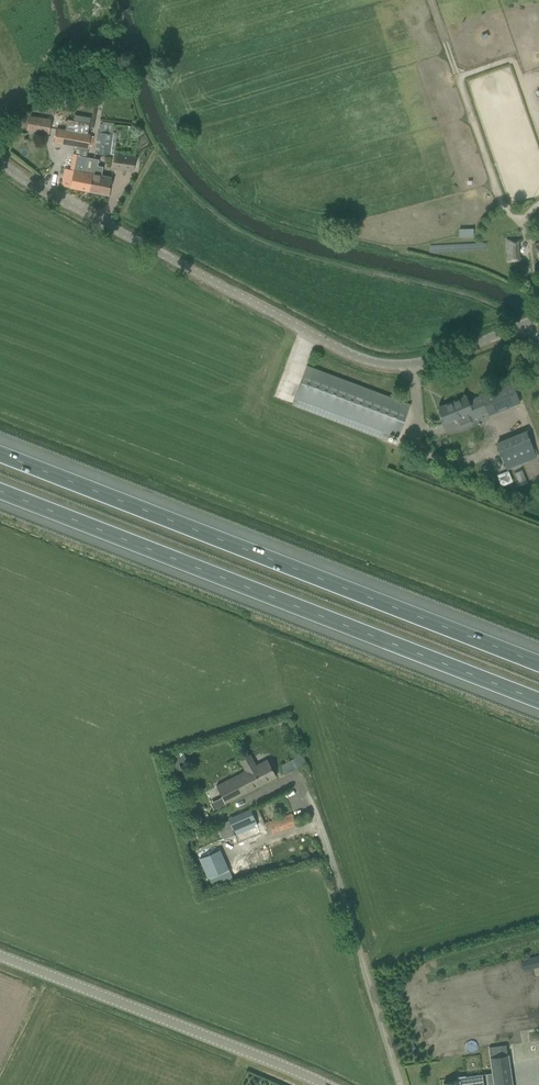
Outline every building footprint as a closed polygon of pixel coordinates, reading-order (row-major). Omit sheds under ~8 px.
[(27,130),(48,133),(50,119),(39,117),(30,115),(27,130)] [(57,128),(55,142),(69,144),(77,146),(88,148),(89,145),(91,136),(91,134),(88,133),(90,124),(74,121),(67,120),(66,126),(63,126),(62,129),(57,128)] [(100,123),(99,132),(113,134),(114,132),(115,125),(103,124),(100,123)] [(95,152),(111,154),(113,134),(99,132),(98,132),(95,152)] [(63,175),(61,186),(89,191),(92,178),(85,177),(87,166),(84,166),(85,161),(86,161),(87,157),(87,156),(75,154),(73,153),(71,168),(65,167),(63,175)] [(113,168),(132,171),(134,156),(115,153),(113,168)] [(89,191),(108,195),(112,177),(102,175),(104,167),(98,166),(99,159),(87,157),(86,161),(85,161),(84,166),(87,166),(85,177),(92,178),(89,191)] [(460,236),(474,234),(473,227),(459,228),(460,236)] [(507,239),(507,262),(523,262),(523,258),(521,257),(521,250),(519,250),(519,242),(523,242),(522,239),(507,239)] [(292,404),(292,405),(386,441),(389,433),(399,436),(410,405),(306,366),(295,397),(292,404)] [(466,397),(439,408),(445,422),(456,418),(458,424),(460,428),(474,422),(473,418),(487,412),(489,416),(521,403),(513,383),(468,401),(466,397)] [(496,442),(507,470),(538,459),(534,449),(526,430),(496,442)] [(298,746),(290,750),(294,758),(292,759),(297,768),(306,763),(301,754),(303,754),(298,746)] [(181,749),(167,754),(170,764),(185,759),(181,749)] [(225,802),(266,781),(275,776),(267,760),(255,766),(249,754),(240,759),(246,771),(217,786),(225,802)] [(257,825),(250,809),(240,814),(216,825),(223,841),(247,829),(257,825)] [(269,835),(296,825),(292,813),(264,823),(269,835)] [(200,833),(194,835),(196,841),(203,838),(200,833)] [(220,850),(199,858),(207,878),(208,878),(212,886),(232,878),(228,869),(220,850)] [(521,960),(524,970),(538,966),(538,957),(538,956),(521,960)] [(489,1047),(491,1057),(495,1084),(512,1084),(508,1055),(506,1045),(489,1047)] [(443,1083),(443,1084),(483,1084),(482,1074),(464,1076),(457,1077),(458,1080),(443,1083)]
